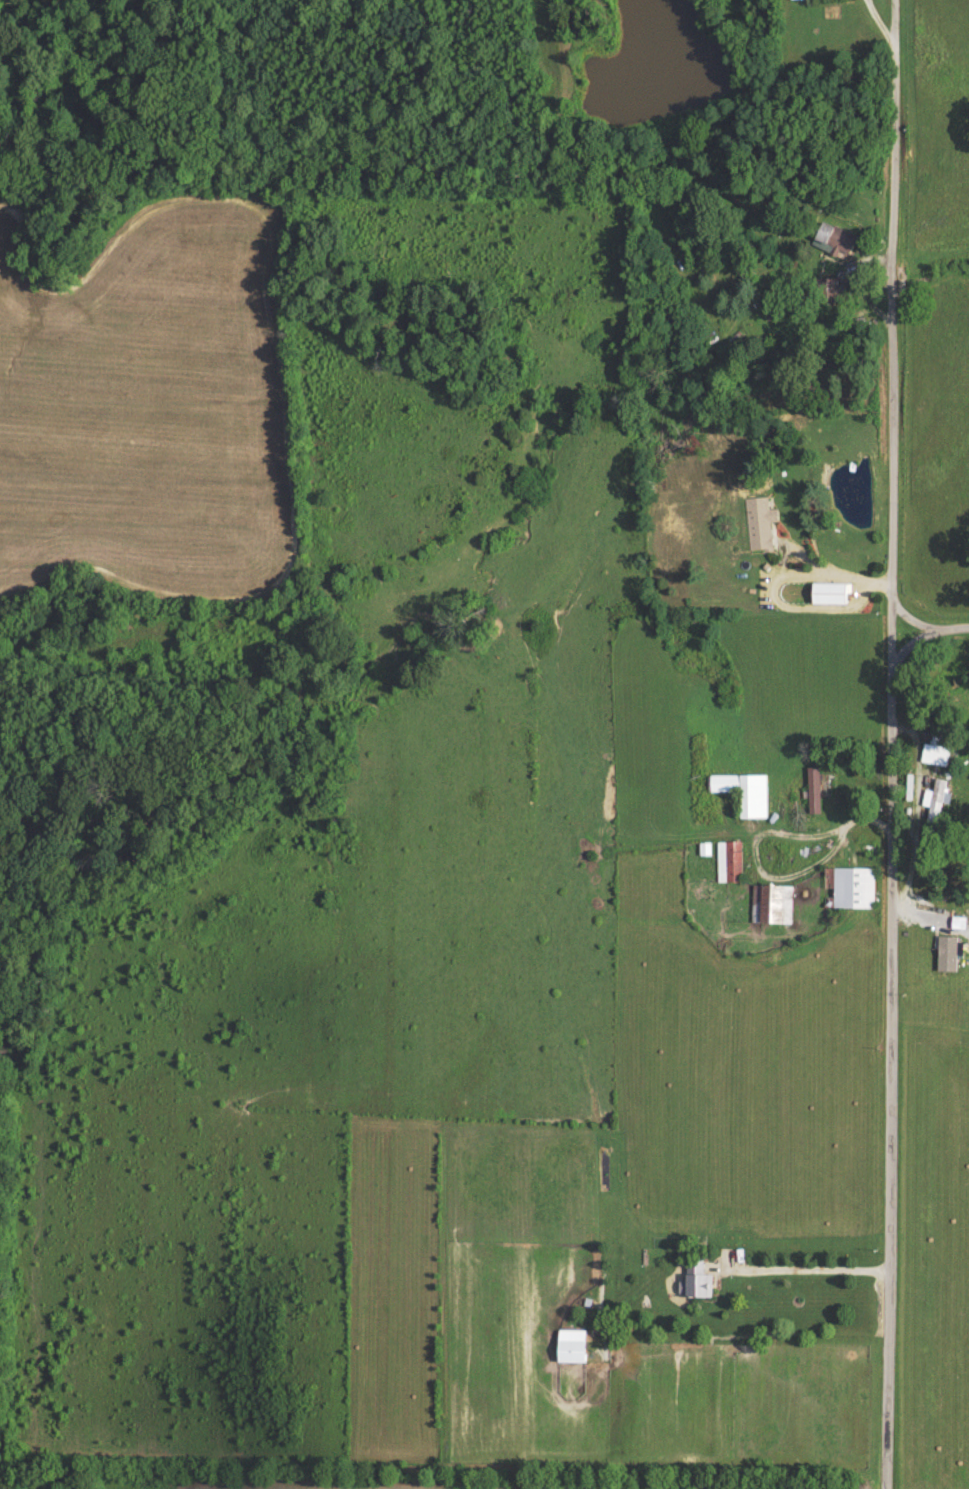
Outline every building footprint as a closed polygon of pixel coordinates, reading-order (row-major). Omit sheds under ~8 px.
[(820,226),(810,250),(844,264),(854,241),(820,226)] [(768,526),(776,525),(776,514),(766,514),(766,502),(744,502),(746,554),(769,554),(768,526)] [(812,607),(845,608),(846,587),(813,587),(812,607)] [(923,746),(919,765),(946,770),(949,751),(937,749),(939,737),(930,736),(928,747),(923,746)] [(818,771),(806,771),(808,818),(820,817),(818,771)] [(739,822),(765,822),(765,778),(708,779),(709,796),(739,795),(739,822)] [(920,809),(927,811),(923,832),(932,834),(938,806),(948,808),(950,796),(943,794),(945,784),(934,782),(931,794),(923,793),(920,809)] [(699,860),(710,859),(709,846),(698,847),(699,860)] [(739,846),(715,846),(715,886),(740,886),(739,846)] [(822,912),(873,912),(874,872),(823,871),(822,912)] [(789,927),(791,890),(751,888),(750,913),(754,913),(753,925),(789,927)] [(956,941),(937,940),(936,975),(955,975),(956,941)] [(685,1300),(709,1301),(710,1278),(701,1278),(702,1266),(686,1266),(685,1300)] [(585,1367),(585,1345),(558,1344),(558,1366),(585,1367)]
